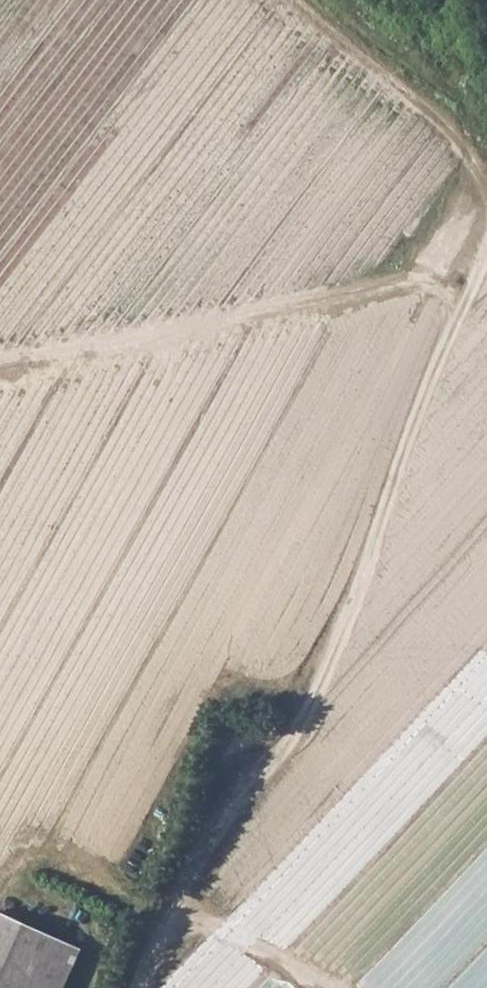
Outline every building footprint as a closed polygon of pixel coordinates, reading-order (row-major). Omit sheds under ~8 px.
[(59,937),(0,912),(0,987),(36,987),(59,937)] [(82,948),(59,937),(36,987),(64,987),(82,948)]
